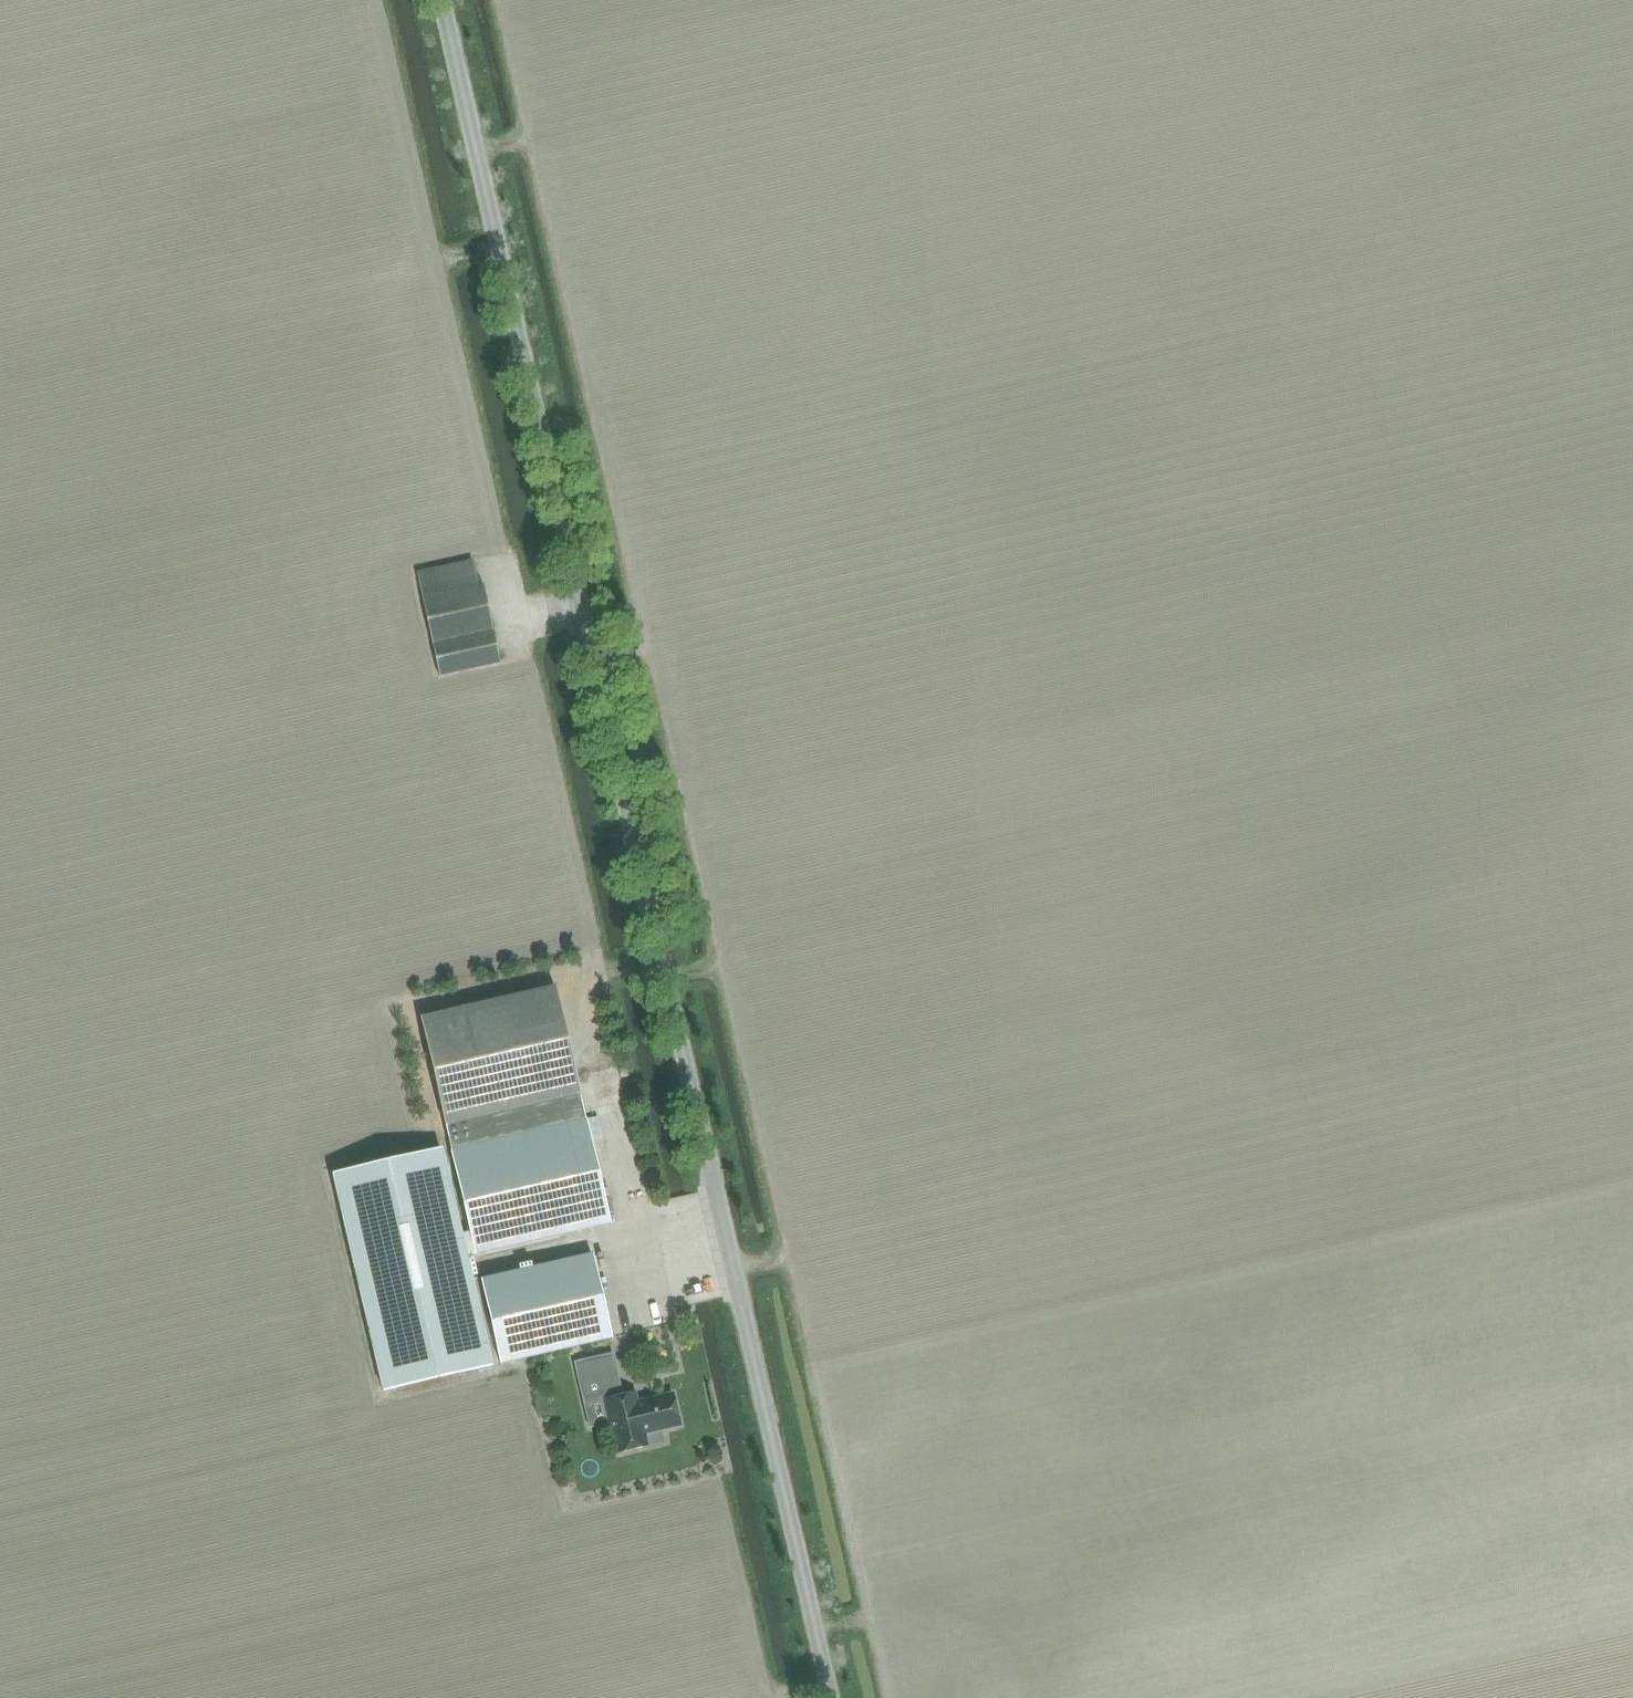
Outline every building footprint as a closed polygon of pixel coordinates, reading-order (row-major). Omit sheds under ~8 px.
[(483,585),(479,586),(473,560),(417,572),(422,597),(439,675),(500,662),(483,585)] [(333,1177),(383,1392),(491,1367),(465,1256),(609,1223),(554,985),(419,1016),(470,1236),(461,1238),(441,1151),(333,1177)] [(571,1257),(480,1279),(500,1365),(515,1361),(612,1338),(592,1252),(571,1257)] [(616,1373),(580,1382),(585,1400),(604,1396),(604,1399),(601,1399),(614,1454),(646,1445),(643,1433),(679,1424),(672,1394),(636,1403),(634,1393),(621,1396),(616,1373)]
